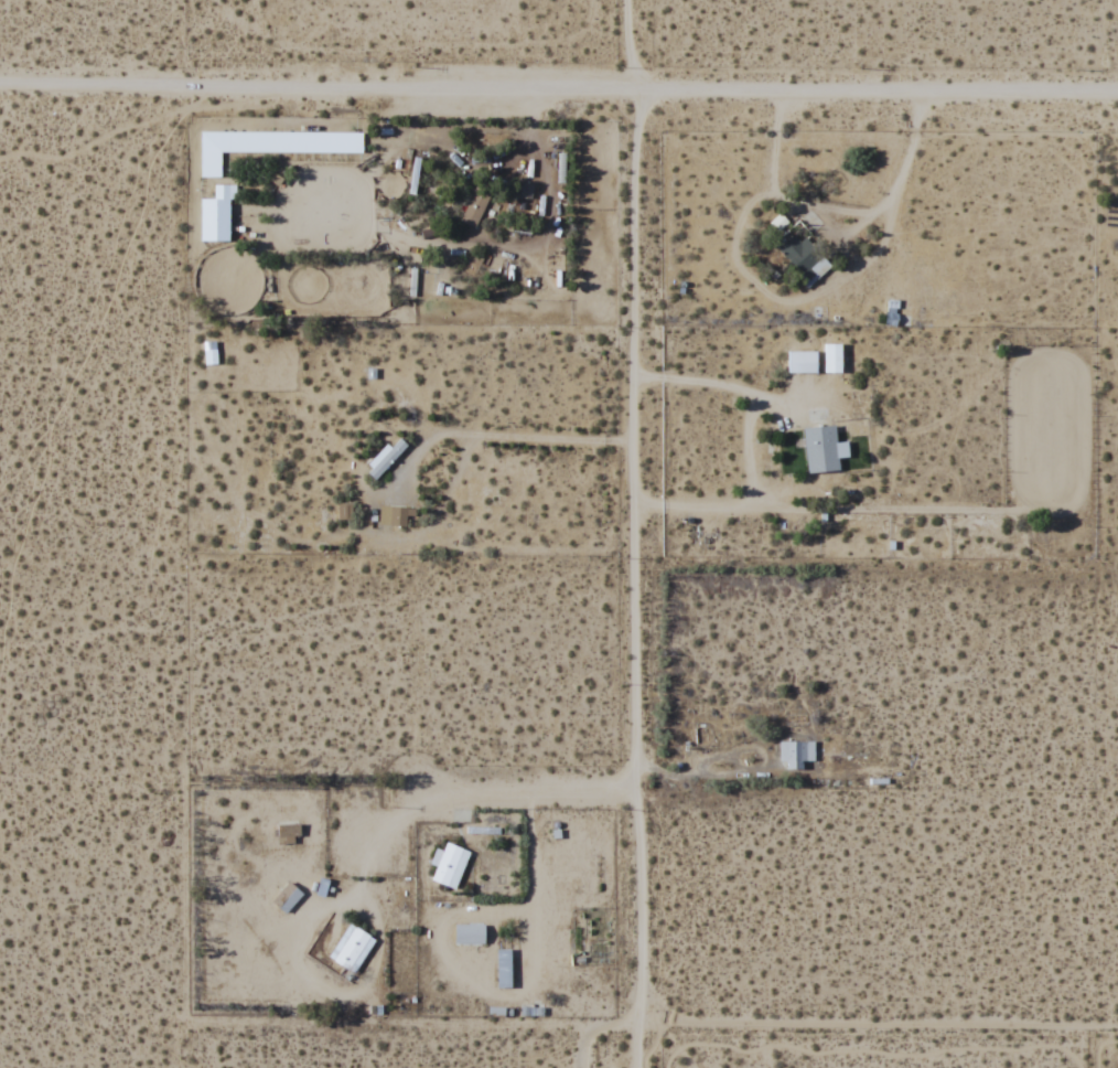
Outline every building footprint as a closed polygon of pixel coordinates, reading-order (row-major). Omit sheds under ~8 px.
[(362,132),(199,131),(199,178),(220,178),(221,153),(362,154),(362,132)] [(413,158),(409,193),(415,194),(419,159),(413,158)] [(199,242),(230,242),(231,185),(213,185),(213,199),(200,199),(199,242)] [(458,220),(476,229),(491,200),(474,191),(458,220)] [(822,259),(795,232),(777,250),(808,281),(819,270),(815,266),(822,259)] [(216,365),(216,342),(204,342),(204,365),(216,365)] [(816,374),(816,351),(787,351),(787,374),(816,374)] [(806,474),(838,472),(835,426),(803,428),(806,474)] [(390,447),(386,444),(364,471),(375,480),(405,445),(398,438),(390,447)] [(778,742),(778,770),(803,770),(803,762),(814,762),(814,742),(778,742)] [(469,850),(443,841),(430,881),(456,890),(469,850)] [(296,895),(286,887),(273,902),(283,911),(296,895)] [(327,959),(355,975),(375,938),(348,923),(327,959)] [(453,924),(453,944),(484,944),(484,924),(453,924)] [(509,949),(496,949),(496,987),(509,987),(509,949)]
